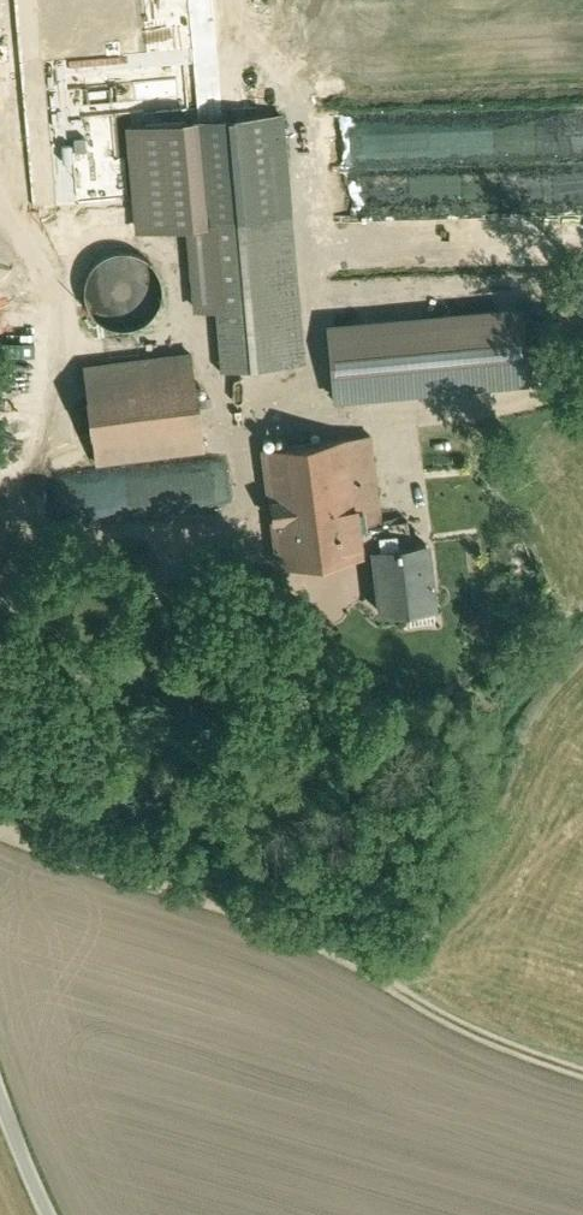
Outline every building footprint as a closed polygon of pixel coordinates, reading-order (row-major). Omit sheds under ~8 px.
[(300,362),(277,108),(196,115),(219,370),(300,362)] [(158,271),(148,258),(133,250),(119,249),(104,253),(93,263),(85,276),(84,291),(88,306),(98,318),(110,325),(126,327),(142,322),(153,313),(160,299),(162,284),(158,271)] [(445,345),(328,355),(332,400),(428,392),(449,390),(448,375),(445,345)] [(82,363),(93,468),(202,457),(191,351),(82,363)] [(371,433),(256,446),(269,564),(368,553),(374,609),(436,602),(428,536),(384,541),(371,433)] [(9,514),(0,514),(0,603),(9,603),(9,564),(9,514)]
